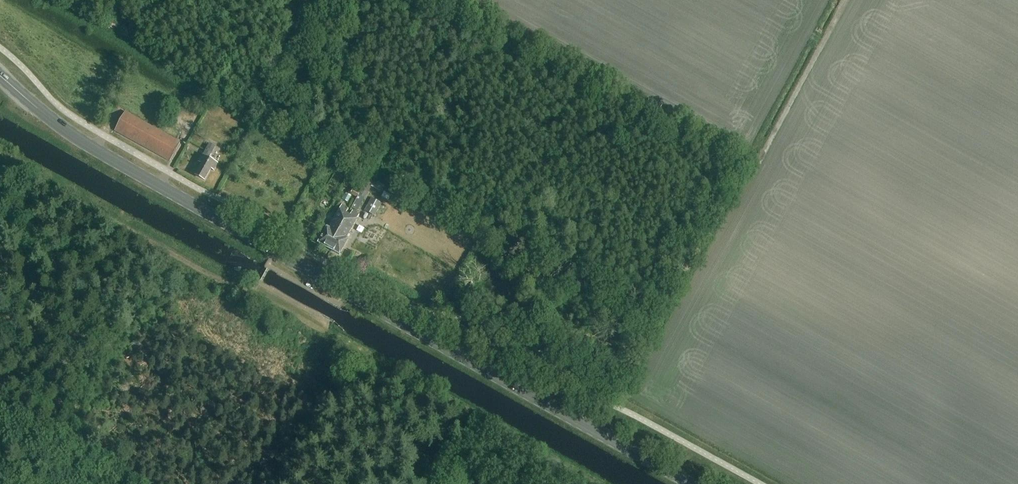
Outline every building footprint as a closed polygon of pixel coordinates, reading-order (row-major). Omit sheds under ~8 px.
[(114,131),(170,161),(180,142),(125,111),(114,131)] [(214,171),(217,164),(208,159),(215,147),(210,144),(203,156),(203,155),(199,162),(202,164),(196,175),(205,180),(211,169),(214,171)] [(360,192),(357,197),(351,207),(358,211),(374,182),(367,178),(360,192)] [(351,194),(357,197),(360,192),(354,189),(351,194)] [(396,205),(398,200),(384,192),(381,197),(396,205)] [(374,216),(376,214),(379,216),(384,207),(381,205),(381,204),(371,199),(365,211),(374,216)] [(329,249),(348,214),(346,213),(349,209),(342,205),(329,228),(327,227),(319,242),(318,243),(319,243),(320,243),(329,249)] [(348,214),(329,249),(339,254),(340,255),(340,254),(348,239),(347,238),(360,215),(353,211),(351,215),(348,214)]
